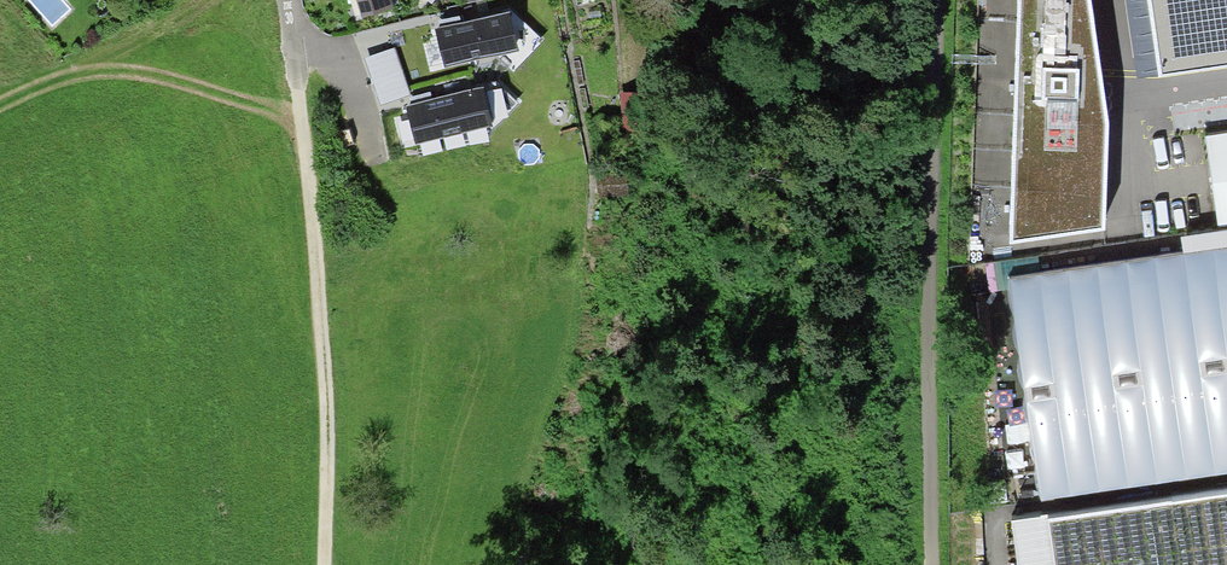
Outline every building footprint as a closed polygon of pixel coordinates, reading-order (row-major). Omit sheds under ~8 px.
[(361,18),(394,8),(392,0),(356,0),(361,18)] [(1010,244),(1105,231),(1109,120),(1091,0),(1019,0),(1010,244)] [(1159,77),(1226,67),(1226,0),(1149,0),(1159,77)] [(440,27),(435,29),(444,68),(519,51),(510,12),(462,23),(452,25),(440,27)] [(439,20),(440,27),(452,25),(462,23),(460,16),(439,20)] [(365,58),(381,104),(410,94),(394,48),(365,58)] [(412,104),(406,106),(416,145),(492,127),(483,87),(432,99),(425,101),(412,104)] [(410,97),(412,104),(425,101),(432,99),(430,92),(410,97)] [(1205,137),(1218,226),(1226,225),(1226,134),(1205,137)] [(1226,248),(1226,231),(1181,237),(1183,254),(1226,248)] [(1009,279),(1041,501),(1226,474),(1226,248),(1183,254),(1009,279)] [(1012,521),(1018,564),(1226,564),(1226,493),(1049,519),(1048,515),(1012,521)]
